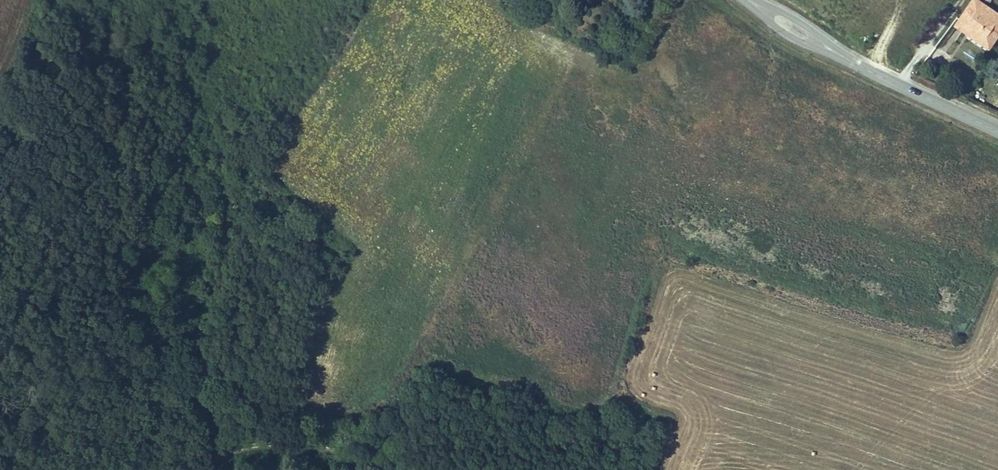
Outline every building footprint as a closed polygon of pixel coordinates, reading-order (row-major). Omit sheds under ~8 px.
[(970,6),(961,0),(946,23),(955,29),(954,31),(978,46),(982,40),(987,39),(986,34),(994,23),(984,16),(976,21),(971,17),(973,13),(968,10),(970,6)]
